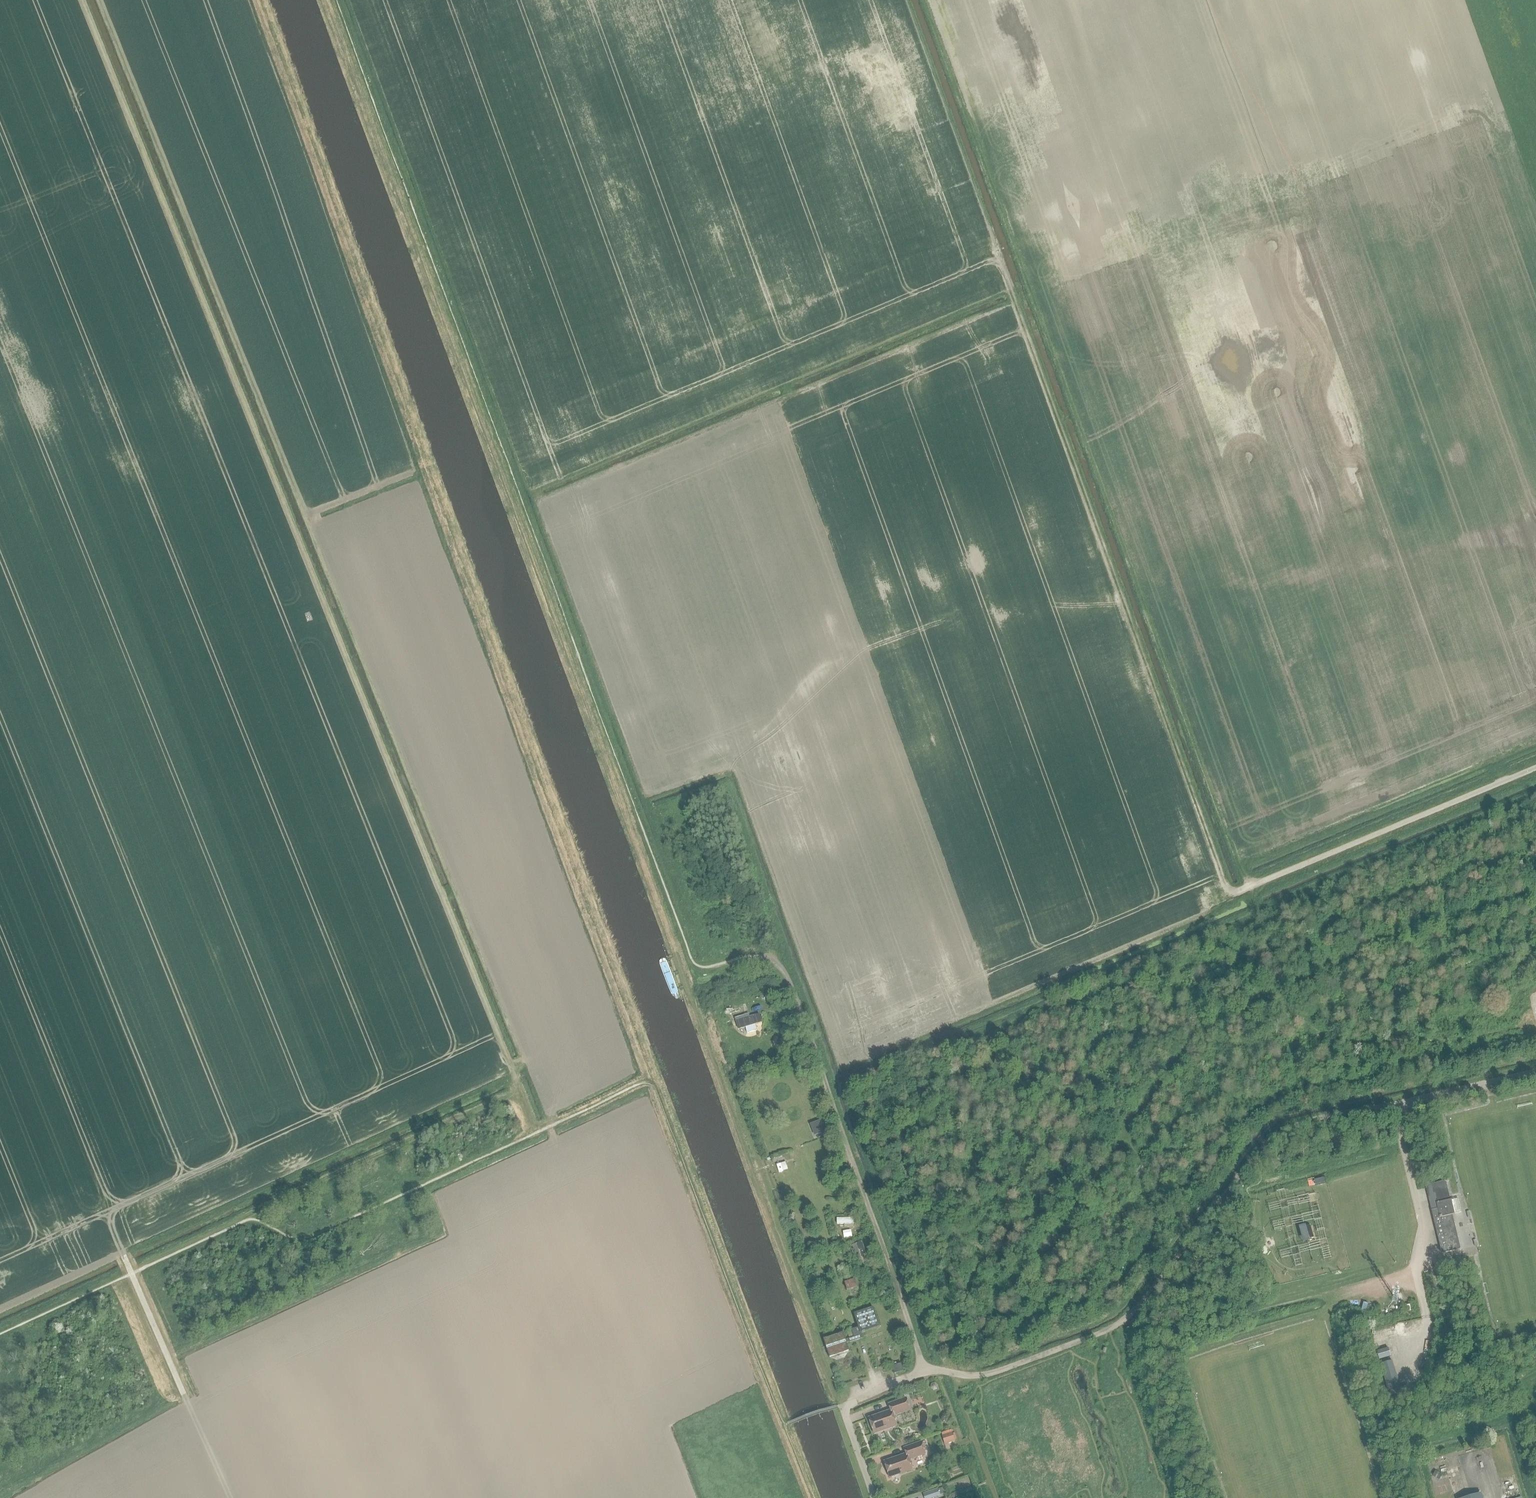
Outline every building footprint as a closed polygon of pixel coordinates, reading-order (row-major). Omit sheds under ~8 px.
[(745,1014),(742,1005),(724,1011),(727,1021),(735,1018),(738,1029),(745,1026),(747,1032),(756,1029),(755,1023),(761,1022),(759,1014),(750,1017),(748,1013),(745,1014)] [(821,1119),(809,1124),(814,1135),(826,1131),(821,1119)] [(1451,1200),(1446,1181),(1426,1185),(1432,1210),(1442,1254),(1461,1249),(1454,1219),(1453,1220),(1452,1215),(1455,1214),(1454,1214),(1451,1201),(1452,1200),(1451,1200)] [(869,1261),(862,1242),(856,1244),(862,1263),(869,1261)] [(855,1278),(845,1282),(848,1289),(858,1286),(855,1278)] [(873,1308),(854,1314),(860,1334),(879,1327),(873,1308)] [(849,1350),(843,1332),(823,1339),(829,1357),(849,1350)] [(1379,1360),(1391,1356),(1388,1348),(1377,1352),(1379,1360)] [(1387,1386),(1395,1383),(1399,1382),(1394,1367),(1392,1361),(1381,1364),(1387,1386)] [(894,1373),(903,1371),(901,1364),(892,1366),(894,1373)] [(1397,1388),(1389,1391),(1390,1396),(1408,1391),(1407,1386),(1400,1387),(1397,1388)] [(874,1433),(897,1425),(893,1415),(910,1409),(906,1398),(889,1404),(891,1410),(869,1417),(874,1433)] [(943,1440),(945,1444),(955,1441),(956,1440),(954,1433),(953,1433),(952,1432),(942,1436),(942,1437),(940,1437),(941,1441),(943,1440)] [(889,1477),(912,1469),(909,1459),(925,1453),(921,1442),(904,1448),(906,1454),(884,1461),(889,1477)] [(1435,1470),(1431,1477),(1436,1479),(1440,1473),(1435,1470)] [(962,1490),(972,1487),(968,1477),(958,1480),(962,1490)] [(923,1494),(925,1497),(933,1497),(941,1495),(940,1494),(945,1493),(943,1488),(939,1490),(939,1489),(923,1494)]
